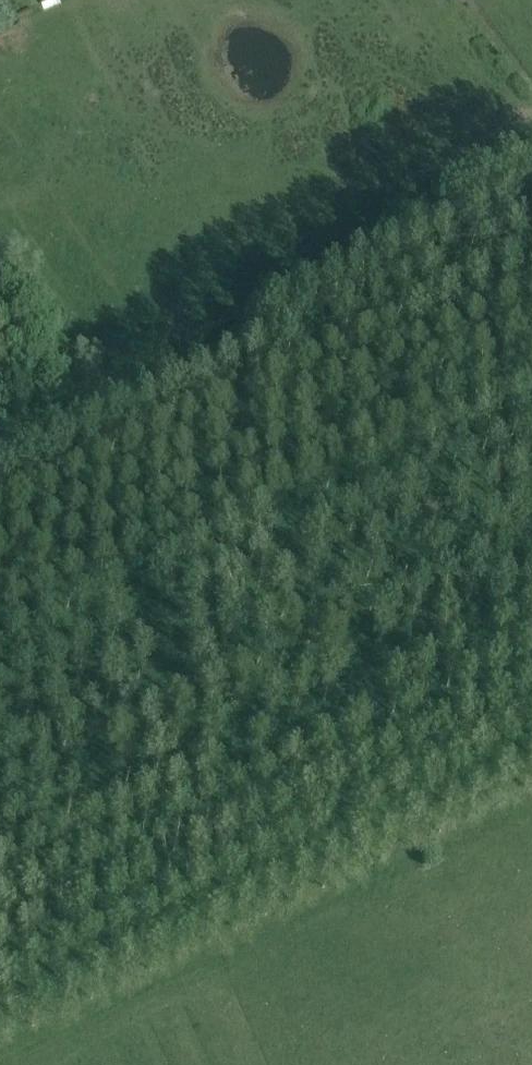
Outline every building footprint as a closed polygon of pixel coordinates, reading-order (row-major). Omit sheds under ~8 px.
[(51,12),(67,5),(64,0),(46,0),(51,12)]
